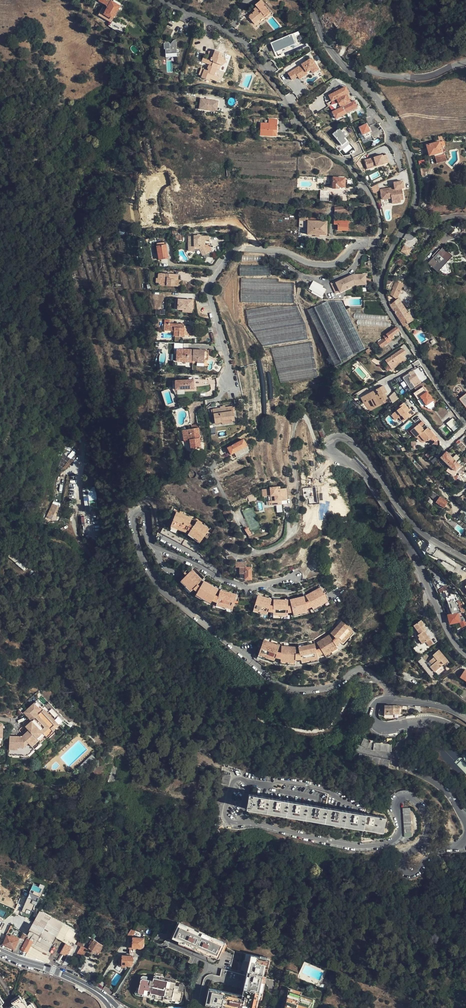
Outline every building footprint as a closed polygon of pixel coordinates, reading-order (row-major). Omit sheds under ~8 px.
[(111,23),(120,6),(110,0),(98,0),(98,1),(104,5),(98,15),(111,23)] [(265,17),(270,13),(263,5),(264,4),(261,1),(255,5),(258,9),(248,17),(254,24),(264,16),(265,17)] [(299,100),(326,84),(293,29),(266,46),(299,100)] [(165,54),(177,53),(176,40),(164,41),(165,54)] [(216,74),(219,68),(221,63),(223,64),(224,65),(227,60),(224,58),(223,52),(216,50),(214,55),(215,55),(215,57),(214,57),(213,59),(205,56),(204,60),(211,63),(209,68),(210,68),(209,70),(206,69),(203,77),(210,80),(211,79),(219,82),(221,77),(216,74)] [(335,119),(345,114),(344,113),(356,107),(354,101),(350,103),(346,94),(348,93),(345,87),(328,96),(331,101),(336,99),(340,108),(332,112),(335,119)] [(219,101),(202,98),(200,109),(217,112),(219,101)] [(321,113),(314,102),(306,107),(313,118),(321,113)] [(278,130),(278,119),(269,118),(268,123),(261,123),(260,135),(274,136),(274,130),(278,130)] [(368,123),(359,126),(365,141),(374,137),(368,123)] [(349,134),(343,126),(333,134),(344,147),(350,142),(345,137),(349,134)] [(441,151),(440,147),(438,142),(437,143),(426,146),(427,149),(429,155),(433,154),(441,152),(441,151)] [(383,154),(365,158),(367,166),(376,164),(376,166),(389,163),(387,155),(383,156),(383,154)] [(444,155),(434,157),(435,163),(445,160),(444,155)] [(344,187),(344,178),(333,178),(332,189),(337,189),(338,187),(344,187)] [(394,188),(380,190),(381,200),(390,199),(391,202),(400,201),(399,195),(402,195),(401,189),(403,189),(403,182),(393,183),(394,188)] [(320,190),(321,200),(329,200),(329,190),(320,190)] [(316,216),(299,216),(299,227),(308,226),(308,234),(326,234),(326,221),(315,221),(316,216)] [(347,230),(347,222),(349,222),(349,221),(335,221),(334,224),(337,224),(337,230),(347,230)] [(195,251),(195,248),(195,246),(199,246),(200,248),(204,257),(210,253),(204,241),(210,240),(210,235),(189,236),(189,248),(189,251),(195,251)] [(167,259),(165,244),(159,244),(158,239),(149,240),(150,245),(156,245),(159,260),(167,259)] [(404,244),(401,251),(408,255),(412,248),(404,244)] [(439,271),(452,256),(442,247),(427,264),(437,272),(439,271)] [(268,274),(268,265),(244,265),(244,274),(268,274)] [(178,279),(178,273),(158,272),(158,278),(159,279),(159,285),(174,286),(175,279),(178,279)] [(354,275),(340,283),(345,291),(350,288),(356,285),(367,285),(366,274),(354,275)] [(398,294),(403,284),(396,280),(392,287),(393,288),(392,290),(390,294),(395,298),(396,298),(398,296),(398,294)] [(323,297),(327,287),(312,281),(309,291),(323,297)] [(270,301),(288,301),(288,282),(244,282),(244,301),(270,301)] [(345,291),(340,283),(338,284),(344,295),(352,291),(350,288),(345,291)] [(176,298),(175,306),(178,306),(178,309),(183,309),(183,311),(193,312),(194,300),(176,298)] [(399,298),(390,303),(404,325),(413,320),(399,298)] [(301,318),(295,304),(287,304),(288,301),(270,301),(246,305),(250,325),(251,325),(301,318)] [(327,304),(315,304),(312,305),(337,357),(349,350),(327,304)] [(358,345),(339,304),(327,304),(349,350),(358,345)] [(310,338),(301,318),(251,325),(260,337),(265,345),(271,344),(310,338)] [(361,325),(361,331),(380,332),(380,323),(373,323),(373,325),(367,325),(367,319),(358,319),(358,325),(361,325)] [(190,327),(178,327),(175,327),(175,323),(163,323),(162,331),(174,331),(174,336),(183,337),(183,335),(189,335),(190,327)] [(398,330),(396,327),(383,337),(384,338),(377,343),(381,347),(390,341),(389,337),(398,330)] [(314,366),(310,338),(271,344),(281,375),(314,366)] [(204,365),(204,361),(205,358),(209,358),(209,350),(177,348),(177,363),(204,365)] [(391,369),(405,359),(402,355),(405,353),(403,349),(393,355),(385,361),(391,369)] [(415,387),(420,383),(415,374),(410,377),(408,379),(410,382),(412,385),(414,387),(415,387)] [(194,379),(175,378),(175,388),(193,389),(194,379)] [(433,400),(423,386),(413,393),(417,399),(419,397),(425,406),(433,400)] [(363,407),(369,403),(371,401),(375,408),(389,399),(380,387),(359,401),(363,407)] [(396,391),(389,396),(393,402),(400,397),(396,391)] [(396,421),(399,418),(402,416),(406,420),(409,418),(410,419),(415,414),(411,408),(409,410),(404,404),(400,407),(400,409),(391,416),(396,421)] [(216,422),(223,421),(223,420),(232,419),(232,420),(236,420),(233,406),(214,408),(215,418),(216,422)] [(455,424),(452,419),(446,423),(450,428),(455,424)] [(418,437),(428,429),(422,421),(418,425),(413,429),(415,431),(412,433),(416,438),(417,438),(418,437)] [(182,430),(182,434),(185,433),(186,441),(191,440),(192,440),(192,444),(191,444),(192,450),(202,449),(201,439),(200,427),(182,430)] [(434,436),(428,429),(418,437),(420,440),(422,438),(425,443),(429,441),(434,436)] [(249,450),(243,439),(229,447),(227,447),(231,454),(234,452),(236,456),(249,450)] [(452,463),(454,461),(445,451),(440,457),(447,464),(450,461),(452,463)] [(459,466),(454,461),(452,463),(450,461),(447,464),(449,467),(455,471),(459,466)] [(287,478),(280,479),(278,479),(278,478),(270,478),(271,479),(263,480),(264,488),(271,487),(272,492),(269,493),(270,498),(283,496),(283,493),(283,490),(288,489),(287,478)] [(95,486),(83,487),(85,505),(90,505),(90,510),(97,509),(95,486)] [(448,502),(440,496),(437,502),(444,507),(448,502)] [(56,505),(60,507),(60,503),(55,501),(53,503),(49,511),(47,516),(50,518),(54,510),(56,505)] [(54,520),(60,507),(56,505),(54,510),(50,518),(54,520)] [(176,512),(175,514),(173,519),(171,525),(188,532),(190,525),(192,521),(193,518),(176,512)] [(197,521),(196,523),(193,527),(190,533),(201,540),(205,535),(208,536),(211,531),(208,529),(209,528),(197,521)] [(438,550),(428,543),(425,547),(426,549),(432,553),(438,556),(441,551),(438,550)] [(251,579),(251,571),(251,568),(241,568),(240,578),(245,578),(245,579),(251,579)] [(189,573),(181,581),(192,592),(193,590),(202,580),(192,570),(189,573)] [(202,580),(193,590),(197,593),(204,582),(202,580)] [(192,592),(181,581),(180,583),(190,593),(192,592)] [(211,602),(217,590),(204,582),(197,593),(196,595),(210,603),(211,602)] [(321,587),(306,595),(313,607),(314,609),(328,601),(321,587)] [(236,595),(219,591),(216,604),(216,605),(232,610),(236,595)] [(210,603),(196,595),(195,597),(210,605),(210,603)] [(306,595),(304,596),(308,609),(313,607),(306,595)] [(268,613),(271,599),(256,596),(253,610),(267,614),(268,613)] [(308,609),(304,596),(290,599),(294,613),(294,614),(308,611),(308,609)] [(287,614),(288,600),(273,599),(273,613),(273,615),(287,615),(287,614)] [(449,600),(452,614),(461,612),(459,600),(455,601),(454,599),(449,600)] [(328,601),(314,609),(315,611),(329,603),(328,601)] [(452,614),(448,615),(450,624),(459,622),(464,621),(461,612),(452,614)] [(344,637),(349,632),(340,621),(328,632),(332,636),(336,641),(338,643),(344,637)] [(414,627),(420,635),(425,632),(426,631),(423,627),(424,626),(420,621),(414,627)] [(425,632),(420,635),(419,637),(421,640),(420,641),(424,646),(431,640),(425,632)] [(332,647),(331,644),(328,639),(325,633),(312,640),(315,646),(319,652),(320,654),(332,647)] [(275,644),(260,637),(255,650),(262,653),(269,657),(270,655),(273,649),(275,644)] [(313,655),(311,648),(310,643),(294,647),(295,652),(297,659),(297,661),(306,659),(313,657),(313,655)] [(290,658),(291,651),(292,647),(279,645),(279,649),(277,656),(277,659),(290,661),(290,658)] [(332,647),(320,654),(321,656),(333,648),(332,647)] [(440,663),(442,661),(445,664),(449,660),(440,649),(434,654),(435,656),(431,660),(434,664),(432,666),(436,671),(442,666),(440,663)] [(46,747),(52,741),(51,740),(59,734),(60,736),(66,730),(61,724),(55,717),(51,711),(45,705),(31,717),(38,726),(31,732),(35,736),(28,741),(14,740),(12,757),(31,759),(41,751),(41,749),(45,746),(46,747)] [(405,712),(405,706),(384,705),(380,706),(379,709),(378,711),(384,711),(384,714),(388,714),(392,715),(392,711),(405,712)] [(55,717),(61,724),(64,722),(57,715),(55,717)] [(51,740),(52,741),(54,743),(62,737),(60,736),(59,734),(51,740)] [(441,742),(429,747),(421,753),(422,754),(444,767),(446,765),(460,780),(465,775),(465,755),(464,753),(463,753),(452,741),(441,742)] [(374,747),(373,747),(373,750),(390,752),(391,745),(378,744),(374,747)] [(228,784),(228,782),(221,780),(219,790),(218,793),(218,796),(216,804),(214,813),(212,820),(219,822),(219,820),(221,814),(222,808),(223,804),(225,798),(226,792),(227,786),(228,784)] [(382,832),(384,817),(363,814),(345,811),(324,807),(299,803),(258,796),(248,794),(246,803),(246,809),(262,812),(282,815),(300,818),(320,822),(347,826),(366,830),(382,832)] [(403,827),(404,837),(412,837),(411,827),(410,808),(402,809),(402,817),(403,827)] [(35,904),(37,905),(43,887),(32,884),(23,911),(31,914),(35,904)] [(39,910),(27,935),(24,941),(17,954),(24,956),(35,960),(36,958),(40,960),(41,960),(47,963),(49,959),(47,958),(50,952),(48,951),(50,948),(66,957),(72,947),(73,947),(76,941),(73,938),(75,934),(73,929),(39,910)] [(222,939),(213,935),(197,928),(181,920),(179,925),(174,935),(181,939),(180,940),(196,948),(212,955),(213,954),(219,957),(226,942),(222,939)] [(132,938),(133,938),(136,932),(134,930),(131,929),(127,935),(132,938)] [(14,949),(19,939),(12,935),(10,937),(8,935),(4,944),(14,949)] [(139,938),(133,938),(133,943),(130,943),(130,948),(131,948),(136,948),(137,947),(140,948),(141,947),(143,946),(144,945),(144,943),(145,938),(139,938)] [(17,954),(24,941),(19,939),(14,949),(13,952),(17,954)] [(98,954),(103,945),(94,939),(89,948),(98,954)] [(170,944),(167,950),(187,960),(189,961),(192,955),(170,944)] [(78,953),(74,960),(79,963),(83,956),(78,953)] [(263,991),(265,980),(271,958),(265,957),(253,954),(249,969),(246,982),(243,994),(226,989),(211,986),(206,1002),(214,1004),(214,1005),(216,1006),(224,1007),(256,1007),(258,998),(261,998),(263,991)] [(134,956),(130,955),(123,955),(122,959),(119,960),(119,965),(129,966),(132,965),(133,963),(133,960),(134,960),(134,956)] [(182,994),(184,985),(183,983),(178,982),(178,985),(174,984),(175,980),(175,978),(171,977),(158,974),(156,974),(154,975),(153,980),(146,979),(147,976),(142,975),(140,977),(139,982),(137,990),(138,993),(149,994),(149,997),(159,999),(170,1001),(172,999),(178,1001),(180,1000),(182,994)] [(301,995),(288,991),(284,1003),(282,1007),(310,1007),(312,1001),(300,998),(301,995)] [(27,1005),(25,1006),(19,997),(10,1003),(12,1006),(8,1007),(30,1007),(27,1005)]
